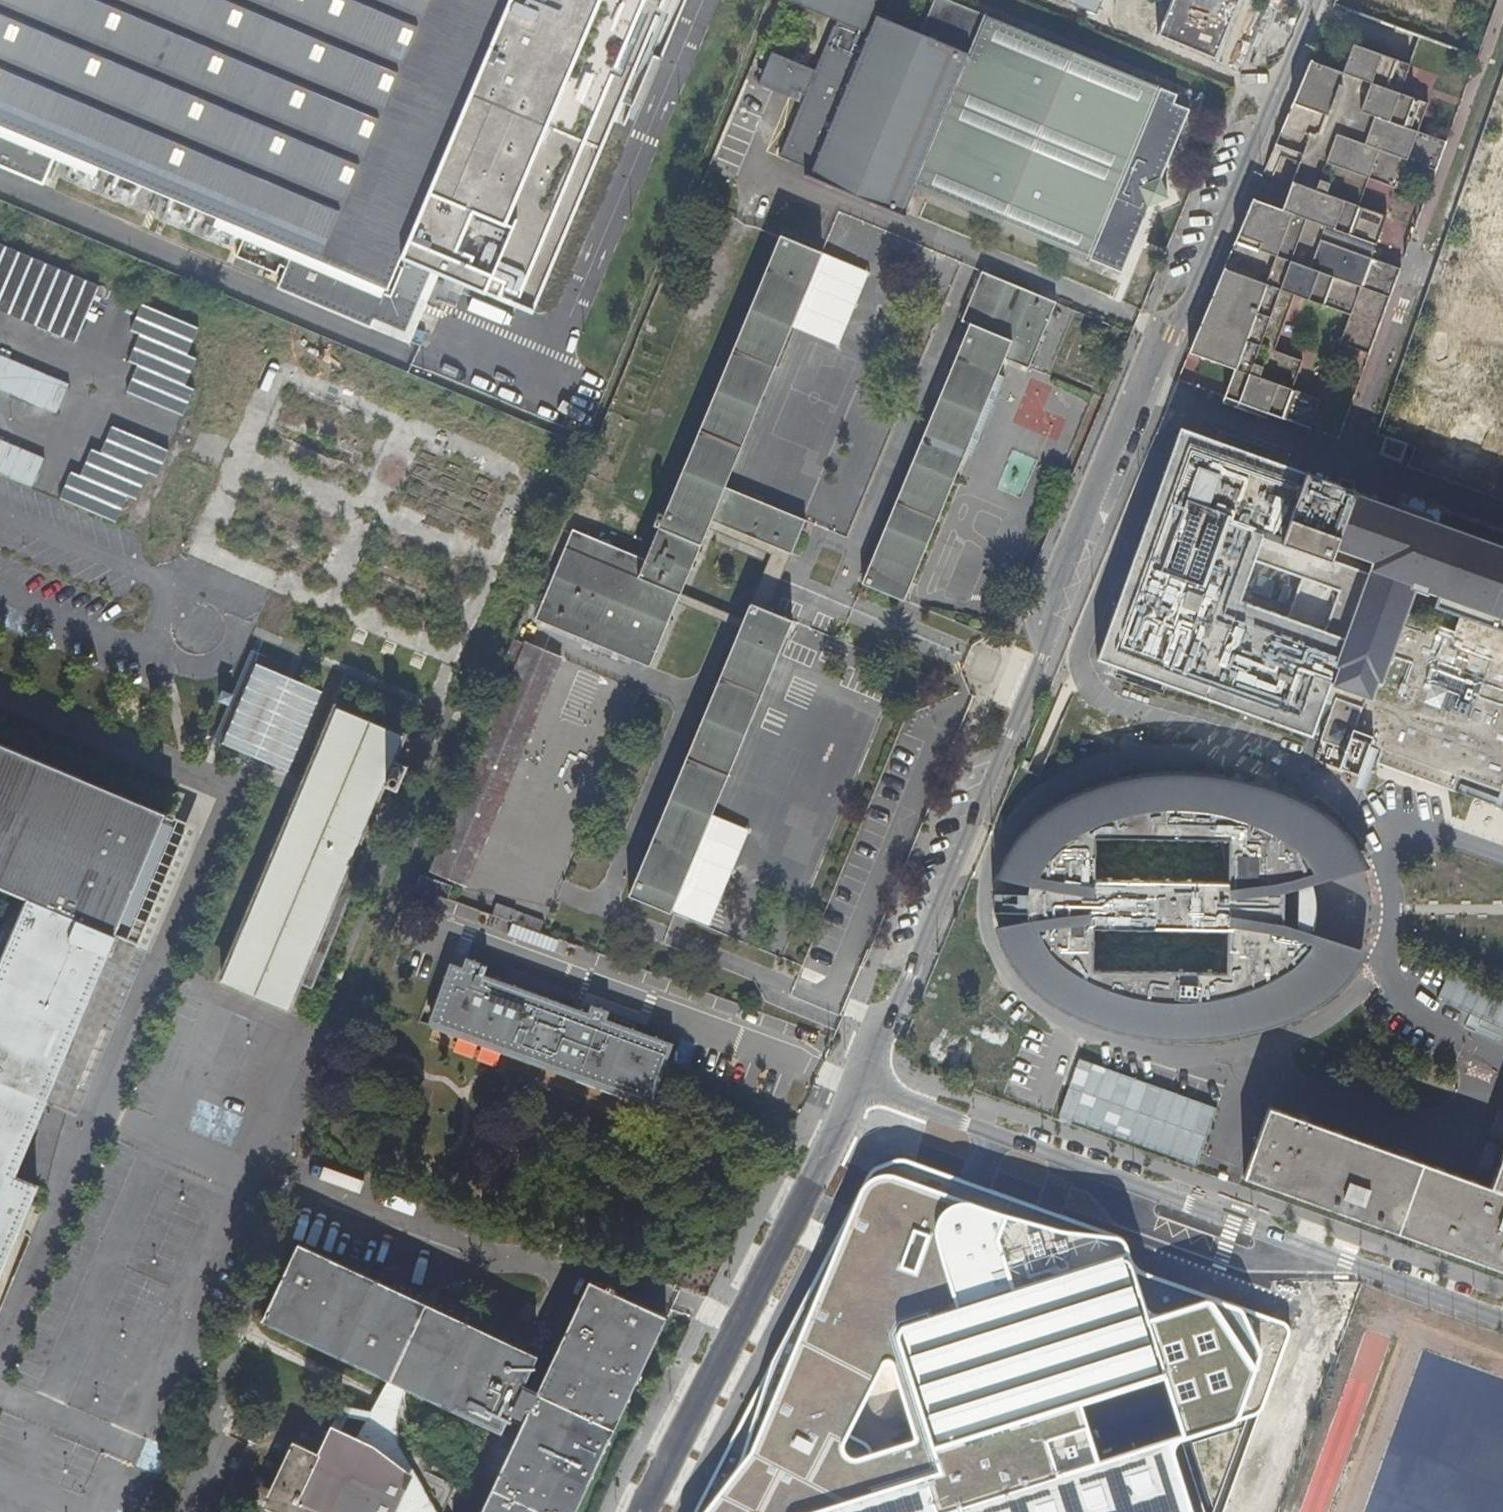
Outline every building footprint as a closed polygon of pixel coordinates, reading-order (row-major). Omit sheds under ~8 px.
[(17,133),(293,249),(419,303),(516,72),(484,58),(503,14),(509,0),(0,0),(0,125),(17,133)] [(914,183),(966,51),(923,33),(871,11),(876,0),(794,0),(837,19),(816,70),(772,52),(760,80),(790,93),(793,84),(806,90),(802,98),(779,153),(813,167),(811,171),(809,170),(806,174),(906,215),(907,211),(902,210),(914,183)] [(914,183),(1124,270),(1152,204),(1171,197),(1163,177),(1194,100),(954,0),(937,0),(923,33),(966,51),(914,183)] [(1099,11),(1103,0),(1066,0),(1099,11)] [(1165,37),(1210,55),(1234,0),(1180,0),(1165,37)] [(484,58),(516,72),(535,27),(503,14),(484,58)] [(1237,367),(1226,394),(1242,401),(1311,429),(1322,401),(1295,390),(1306,362),(1278,350),(1298,299),(1354,321),(1342,349),(1373,362),(1408,276),(1379,265),(1396,224),(1369,212),(1380,184),(1408,195),(1420,168),(1448,179),(1460,151),(1432,140),(1444,112),(1415,99),(1426,73),(1353,43),(1342,70),(1313,57),(1275,149),(1304,161),(1285,206),(1256,194),(1191,349),(1237,367)] [(793,84),(790,93),(802,98),(806,90),(793,84)] [(4,165),(17,133),(0,125),(0,163),(4,165)] [(680,592),(708,526),(712,518),(777,545),(794,552),(808,519),(725,485),(823,253),(781,235),(665,513),(660,511),(654,523),(659,525),(646,557),(575,528),(537,617),(650,664),(676,603),(680,592)] [(73,343),(97,286),(0,245),(0,312),(73,343)] [(419,303),(293,249),(285,268),(411,321),(419,303)] [(1008,358),(1030,367),(1057,301),(985,271),(964,319),(973,323),(863,581),(905,598),(1008,358)] [(145,306),(133,333),(138,335),(126,362),(133,365),(121,391),(178,416),(189,389),(184,386),(196,359),(190,357),(202,330),(145,306)] [(53,415),(66,386),(0,358),(0,392),(53,415)] [(1242,401),(1226,394),(1224,400),(1240,406),(1242,401)] [(107,425),(96,452),(90,449),(78,476),(72,474),(60,502),(117,526),(129,499),(134,501),(146,474),(151,476),(163,449),(107,425)] [(30,489),(42,461),(0,443),(0,476),(30,489)] [(1278,537),(1298,484),(1176,443),(1098,661),(1201,699),(1234,611),(1243,614),(1246,603),(1237,600),(1251,563),(1260,566),(1264,556),(1255,552),(1263,532),(1278,537)] [(1430,520),(1427,513),(1406,505),(1400,508),(1302,472),(1298,484),(1278,537),(1263,532),(1255,552),(1264,556),(1260,566),(1251,563),(1237,600),(1246,603),(1243,614),(1234,611),(1201,699),(1248,716),(1241,734),(1261,742),(1268,723),(1306,737),(1319,701),(1328,704),(1315,741),(1340,750),(1333,769),(1346,773),(1347,772),(1348,770),(1350,769),(1351,766),(1352,765),(1353,763),(1354,762),(1356,760),(1357,758),(1357,757),(1359,755),(1360,753),(1362,750),(1362,749),(1374,753),(1370,763),(1448,791),(1454,776),(1502,794),(1502,546),(1430,520)] [(774,553),(777,545),(712,518),(708,526),(774,553)] [(708,526),(680,592),(746,618),(752,603),(774,553),(708,526)] [(777,545),(774,553),(752,603),(770,610),(794,552),(777,545)] [(680,592),(676,603),(742,629),(746,618),(680,592)] [(794,620),(770,610),(752,603),(746,618),(742,629),(630,893),(672,910),(794,620)] [(434,871),(467,885),(562,658),(529,645),(434,871)] [(253,662),(220,740),(286,768),(319,689),(253,662)] [(222,689),(217,699),(228,704),(232,693),(222,689)] [(309,987),(371,841),(375,833),(360,827),(378,784),(394,791),(404,766),(389,760),(399,735),(333,706),(290,807),(218,979),(284,1007),(295,981),(309,987)] [(35,1183),(13,1174),(166,812),(0,742),(0,890),(25,901),(0,961),(0,1269),(35,1183)] [(1145,1031),(1148,1031),(1154,1032),(1158,1032),(1160,1033),(1166,1033),(1167,1034),(1179,1034),(1182,1034),(1185,1034),(1187,1034),(1202,1034),(1204,1033),(1210,1033),(1212,1033),(1219,1032),(1225,1031),(1228,1031),(1246,1028),(1249,1027),(1254,1026),(1263,1023),(1266,1023),(1277,1018),(1290,1012),(1299,1007),(1307,1002),(1309,1001),(1311,999),(1314,998),(1316,996),(1318,995),(1326,988),(1329,986),(1331,984),(1333,982),(1343,973),(1351,963),(1352,961),(1292,932),(1293,886),(1355,860),(1353,855),(1344,842),(1341,839),(1340,836),(1329,825),(1325,821),(1324,820),(1320,817),(1315,813),(1298,803),(1297,803),(1292,800),(1288,798),(1284,797),(1274,793),(1266,790),(1263,789),(1261,788),(1254,786),(1251,785),(1225,778),(1219,778),(1215,777),(1187,773),(1158,773),(1156,773),(1135,775),(1128,776),(1103,782),(1101,782),(1069,793),(1067,795),(1065,795),(1061,797),(1058,799),(1053,802),(1046,807),(1040,811),(1031,820),(1028,822),(1024,827),(1016,837),(1012,844),(1012,845),(1009,849),(1007,853),(1002,863),(999,874),(1029,882),(1027,891),(1041,891),(1040,910),(1027,910),(1028,920),(997,926),(997,927),(1004,944),(1009,953),(1013,960),(1028,976),(1039,987),(1048,994),(1064,1005),(1082,1014),(1084,1014),(1091,1018),(1095,1019),(1102,1021),(1109,1023),(1111,1024),(1119,1026),(1129,1028),(1145,1031)] [(1472,811),(1467,829),(1490,836),(1495,818),(1472,811)] [(454,884),(419,875),(415,891),(437,897),(432,914),(480,926),(484,910),(449,901),(454,884)] [(1027,891),(993,891),(993,909),(1027,910),(1040,910),(1041,891),(1027,891)] [(493,920),(510,922),(507,940),(542,945),(546,916),(495,908),(493,920)] [(432,1018),(649,1098),(667,1049),(603,1025),(609,1010),(591,1003),(588,1013),(482,974),(485,966),(479,964),(480,963),(467,958),(462,972),(450,968),(432,1018)] [(1437,1003),(1502,1026),(1502,1024),(1502,998),(1446,978),(1437,1003)] [(1058,1119),(1198,1165),(1218,1106),(1077,1060),(1058,1119)] [(1239,1172),(1502,1268),(1502,1134),(1485,1182),(1264,1102),(1239,1172)] [(1286,1334),(1286,1325),(1284,1322),(1278,1318),(1140,1270),(1135,1266),(1129,1258),(1121,1238),(1112,1233),(906,1160),(899,1158),(890,1159),(869,1169),(863,1176),(692,1511),(1221,1511),(1286,1334)] [(524,1349),(516,1345),(298,1244),(261,1321),(385,1379),(402,1387),(499,1433),(508,1413),(518,1417),(524,1407),(527,1409),(478,1511),(574,1511),(666,1316),(613,1291),(615,1285),(606,1282),(604,1287),(587,1280),(535,1392),(521,1385),(535,1355),(524,1349)] [(516,1345),(524,1349),(535,1326),(527,1322),(525,1326),(516,1345)] [(355,1442),(371,1450),(392,1407),(402,1387),(385,1379),(376,1399),(368,1416),(355,1442)] [(248,1511),(434,1511),(446,1485),(371,1450),(355,1442),(334,1432),(329,1430),(326,1437),(266,1408),(257,1426),(242,1419),(234,1434),(249,1442),(217,1508),(215,1511),(248,1511)]
